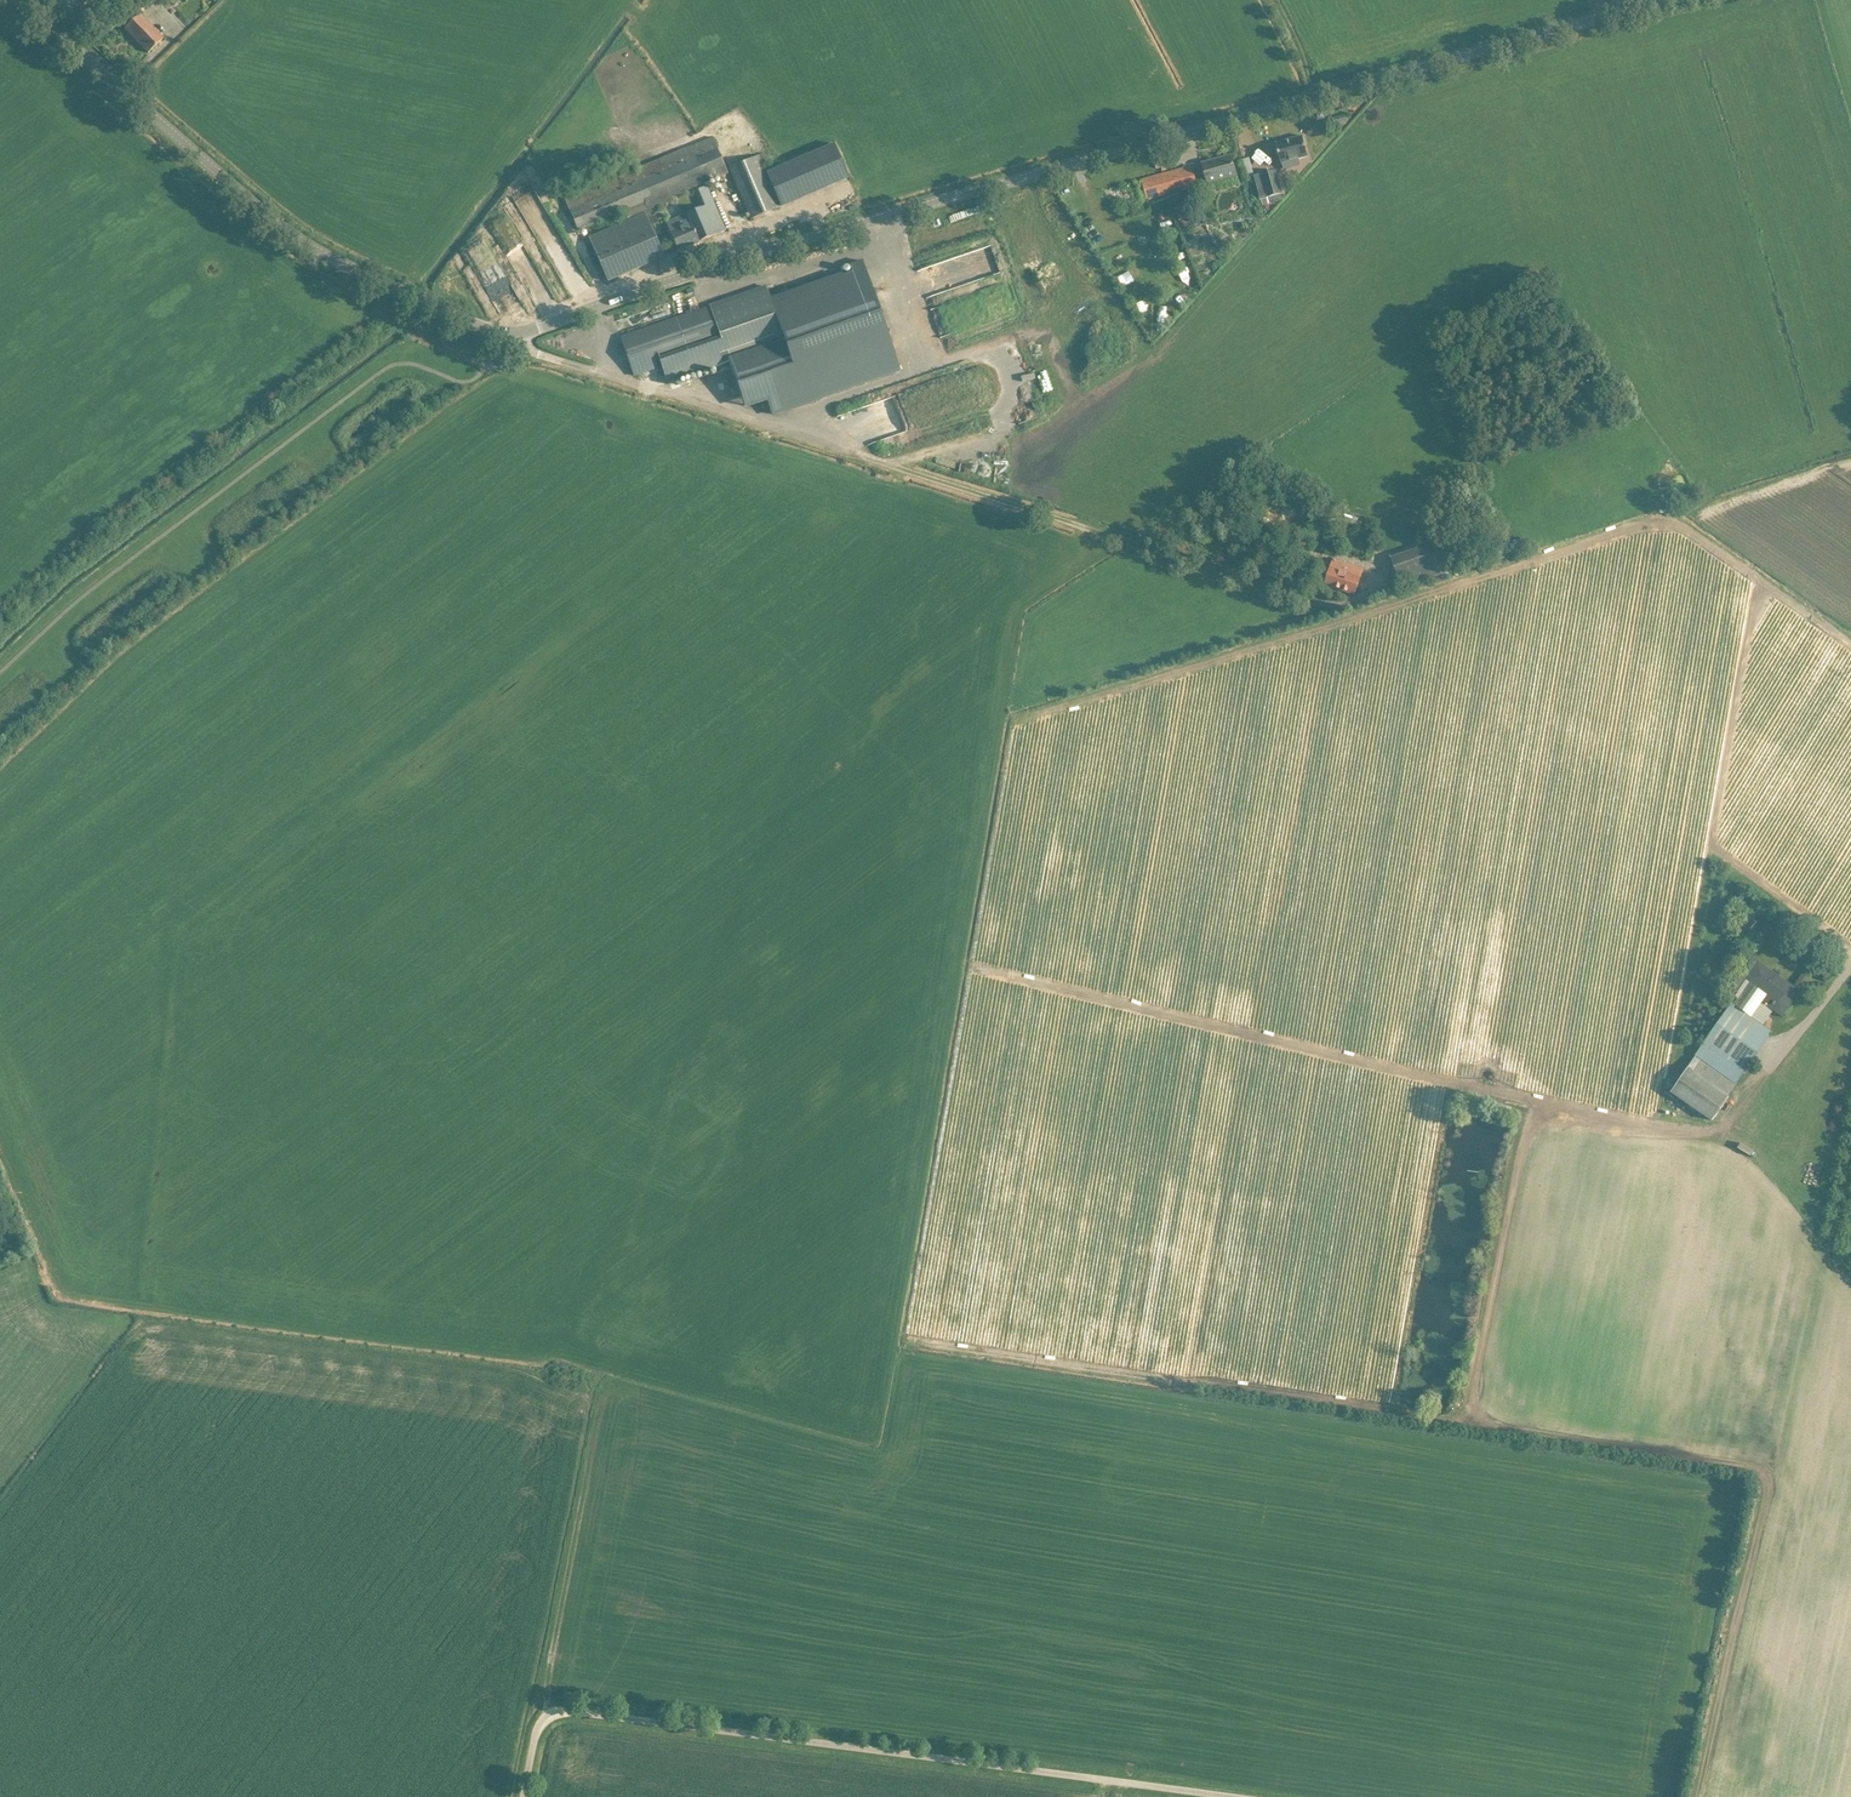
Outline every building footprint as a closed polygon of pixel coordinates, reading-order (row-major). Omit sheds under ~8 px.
[(142,12),(155,0),(134,0),(132,2),(142,12)] [(125,28),(148,53),(164,38),(141,13),(125,28)] [(1345,115),(1339,117),(1341,124),(1347,122),(1345,115)] [(576,194),(565,199),(578,230),(622,212),(625,220),(644,212),(645,214),(590,238),(608,281),(664,257),(648,218),(652,216),(650,210),(672,200),(670,197),(727,173),(711,136),(576,194)] [(1300,165),(1299,159),(1308,156),(1303,136),(1276,143),(1281,164),(1283,163),(1284,169),(1300,165)] [(784,165),(783,165),(798,199),(848,176),(834,143),(784,165)] [(759,155),(729,169),(751,220),(798,199),(783,165),(767,173),(759,155)] [(1231,156),(1203,164),(1208,183),(1237,175),(1231,156)] [(1192,166),(1142,180),(1148,200),(1197,186),(1192,166)] [(1250,177),(1262,205),(1283,200),(1282,194),(1276,170),(1262,174),(1250,177)] [(678,251),(726,230),(706,186),(695,191),(702,208),(667,223),(678,251)] [(639,331),(620,337),(634,375),(652,369),(661,366),(668,383),(730,361),(744,406),(766,398),(772,414),(899,370),(862,262),(849,267),(852,273),(771,301),(766,287),(710,306),(699,310),(697,306),(690,308),(691,313),(639,331)] [(1129,286),(1126,290),(1132,295),(1133,294),(1136,296),(1138,294),(1129,286)] [(1346,513),(1342,524),(1355,529),(1359,517),(1346,513)] [(1524,537),(1522,526),(1506,528),(1507,540),(1524,537)] [(1440,542),(1392,559),(1401,588),(1450,572),(1440,542)] [(1363,569),(1334,559),(1325,584),(1355,595),(1363,569)] [(1760,1003),(1781,1016),(1799,989),(1756,961),(1743,981),(1765,995),(1760,1003)] [(1714,1001),(1703,1000),(1701,1028),(1712,1029),(1714,1001)] [(1710,1122),(1770,1034),(1730,1003),(1668,1091),(1710,1122)]
